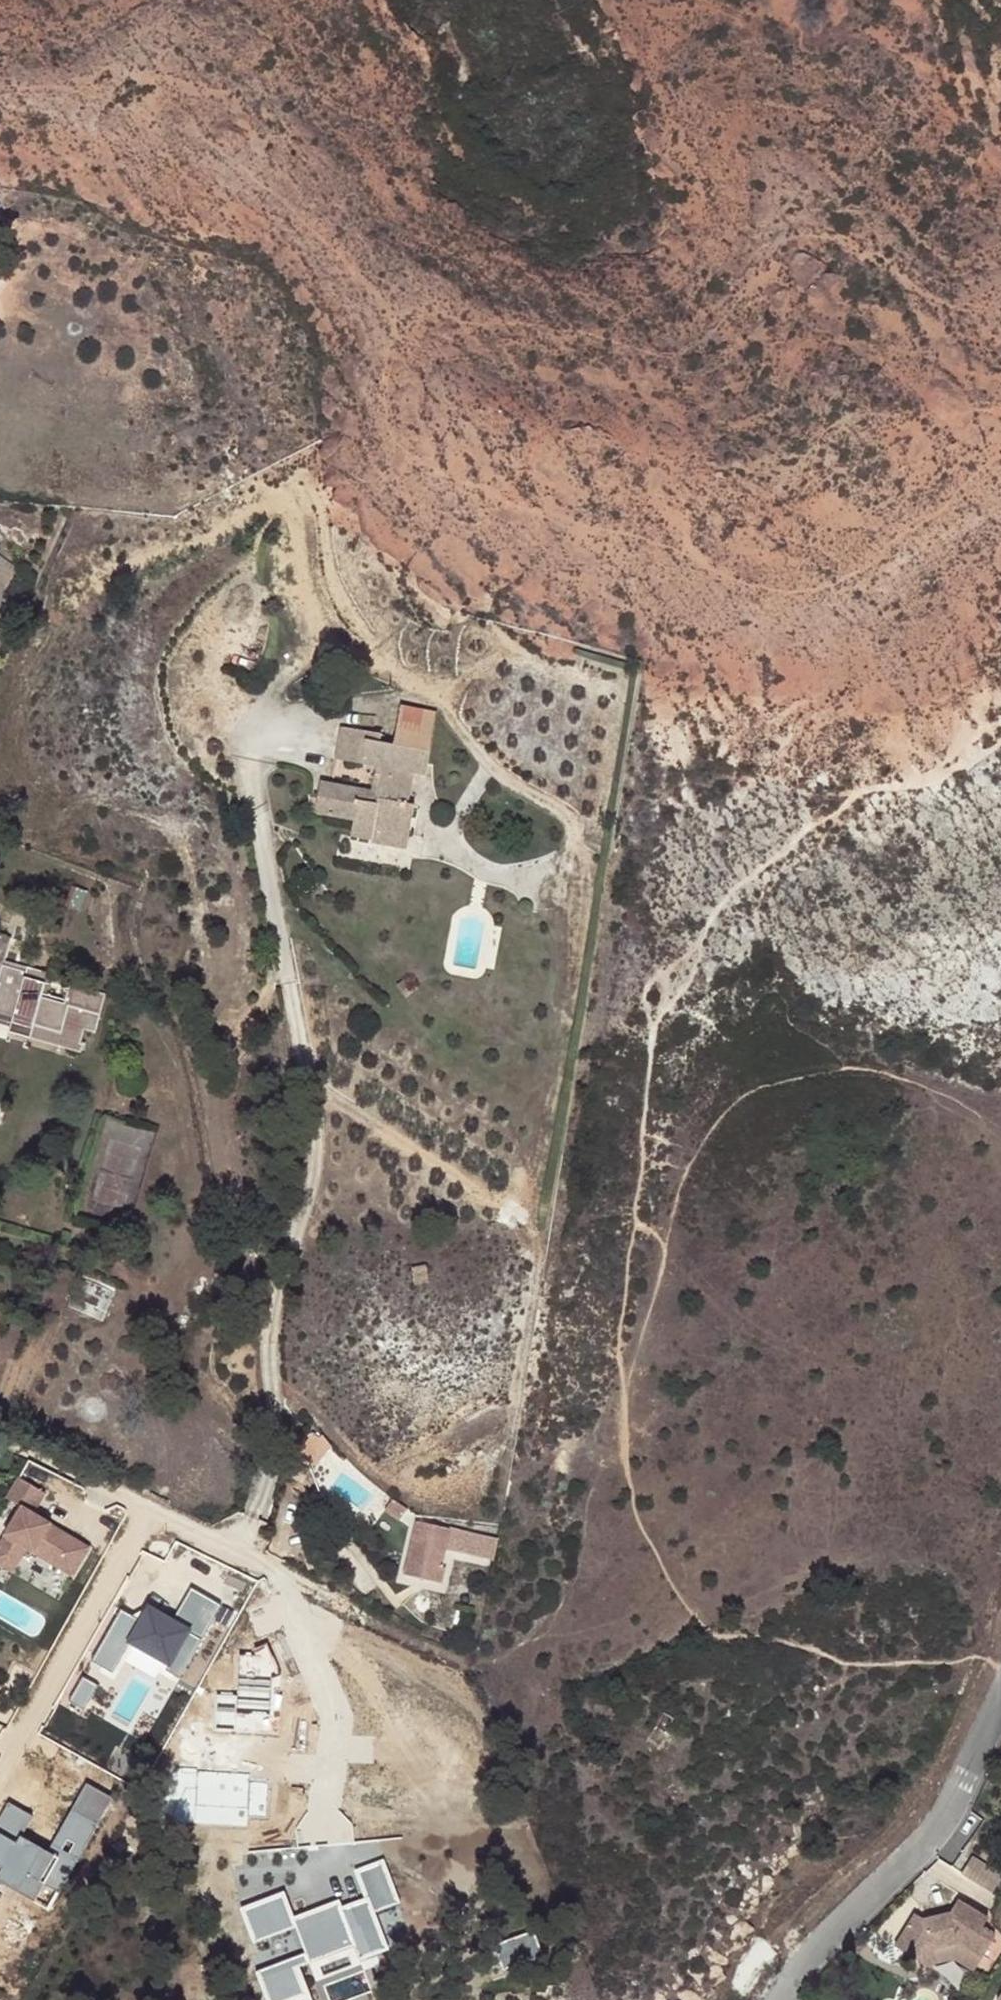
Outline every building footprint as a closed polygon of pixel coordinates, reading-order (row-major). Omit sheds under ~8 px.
[(365,835),(398,842),(404,815),(396,813),(402,783),(415,786),(420,761),(429,717),(392,710),(384,753),(375,751),(377,742),(331,733),(327,763),(344,767),(346,759),(365,763),(363,772),(357,798),(356,808),(336,803),(337,794),(313,790),(305,821),(342,830),(339,846),(361,850),(365,835)] [(344,767),(363,772),(365,763),(346,759),(344,767)] [(357,798),(337,794),(336,803),(356,808),(357,798)] [(395,856),(398,842),(365,835),(361,850),(395,856)] [(0,963),(0,977),(2,977),(14,939),(0,935),(0,963)] [(20,1048),(22,1041),(49,1051),(48,1059),(71,1064),(78,1043),(88,1047),(94,1029),(87,1027),(92,1013),(57,1002),(53,1018),(32,1012),(37,995),(38,989),(21,983),(19,991),(0,985),(0,1042),(20,1048)] [(57,1002),(37,995),(32,1012),(53,1018),(57,1002)] [(10,1493),(26,1503),(0,1547),(0,1559),(16,1568),(30,1544),(77,1571),(93,1543),(61,1525),(60,1528),(55,1525),(57,1521),(37,1510),(48,1490),(21,1474),(10,1493)] [(400,1579),(436,1588),(441,1573),(435,1570),(438,1552),(462,1559),(466,1535),(414,1523),(400,1579)] [(493,1565),(497,1541),(466,1535),(462,1559),(493,1565)] [(152,1668),(180,1687),(234,1602),(199,1580),(179,1612),(152,1594),(87,1696),(104,1707),(117,1687),(133,1697),(152,1668)] [(115,1792),(89,1779),(58,1845),(29,1831),(39,1811),(13,1799),(0,1827),(0,1859),(13,1865),(5,1880),(61,1907),(115,1792)] [(340,1841),(317,1846),(324,1873),(316,1875),(319,1885),(336,1896),(383,1908),(385,1908),(393,1905),(389,1891),(365,1897),(363,1890),(345,1895),(339,1872),(347,1870),(340,1841)] [(264,1913),(266,1928),(267,1930),(285,1925),(289,1942),(312,1936),(311,1930),(326,1926),(327,1930),(341,1926),(344,1941),(361,1935),(362,1939),(382,1934),(375,1910),(383,1908),(336,1896),(319,1885),(322,1893),(306,1897),(303,1889),(286,1894),(284,1887),(246,1897),(251,1915),(264,1913)] [(926,1947),(931,1951),(956,1949),(975,1961),(990,1937),(978,1930),(984,1920),(954,1902),(944,1917),(920,1924),(914,1919),(895,1949),(916,1961),(926,1947)] [(385,1908),(383,1908),(375,1910),(382,1934),(392,1932),(385,1908)] [(255,1932),(266,1928),(264,1913),(251,1915),(255,1932)] [(923,1965),(931,1951),(926,1947),(916,1961),(923,1965)]
